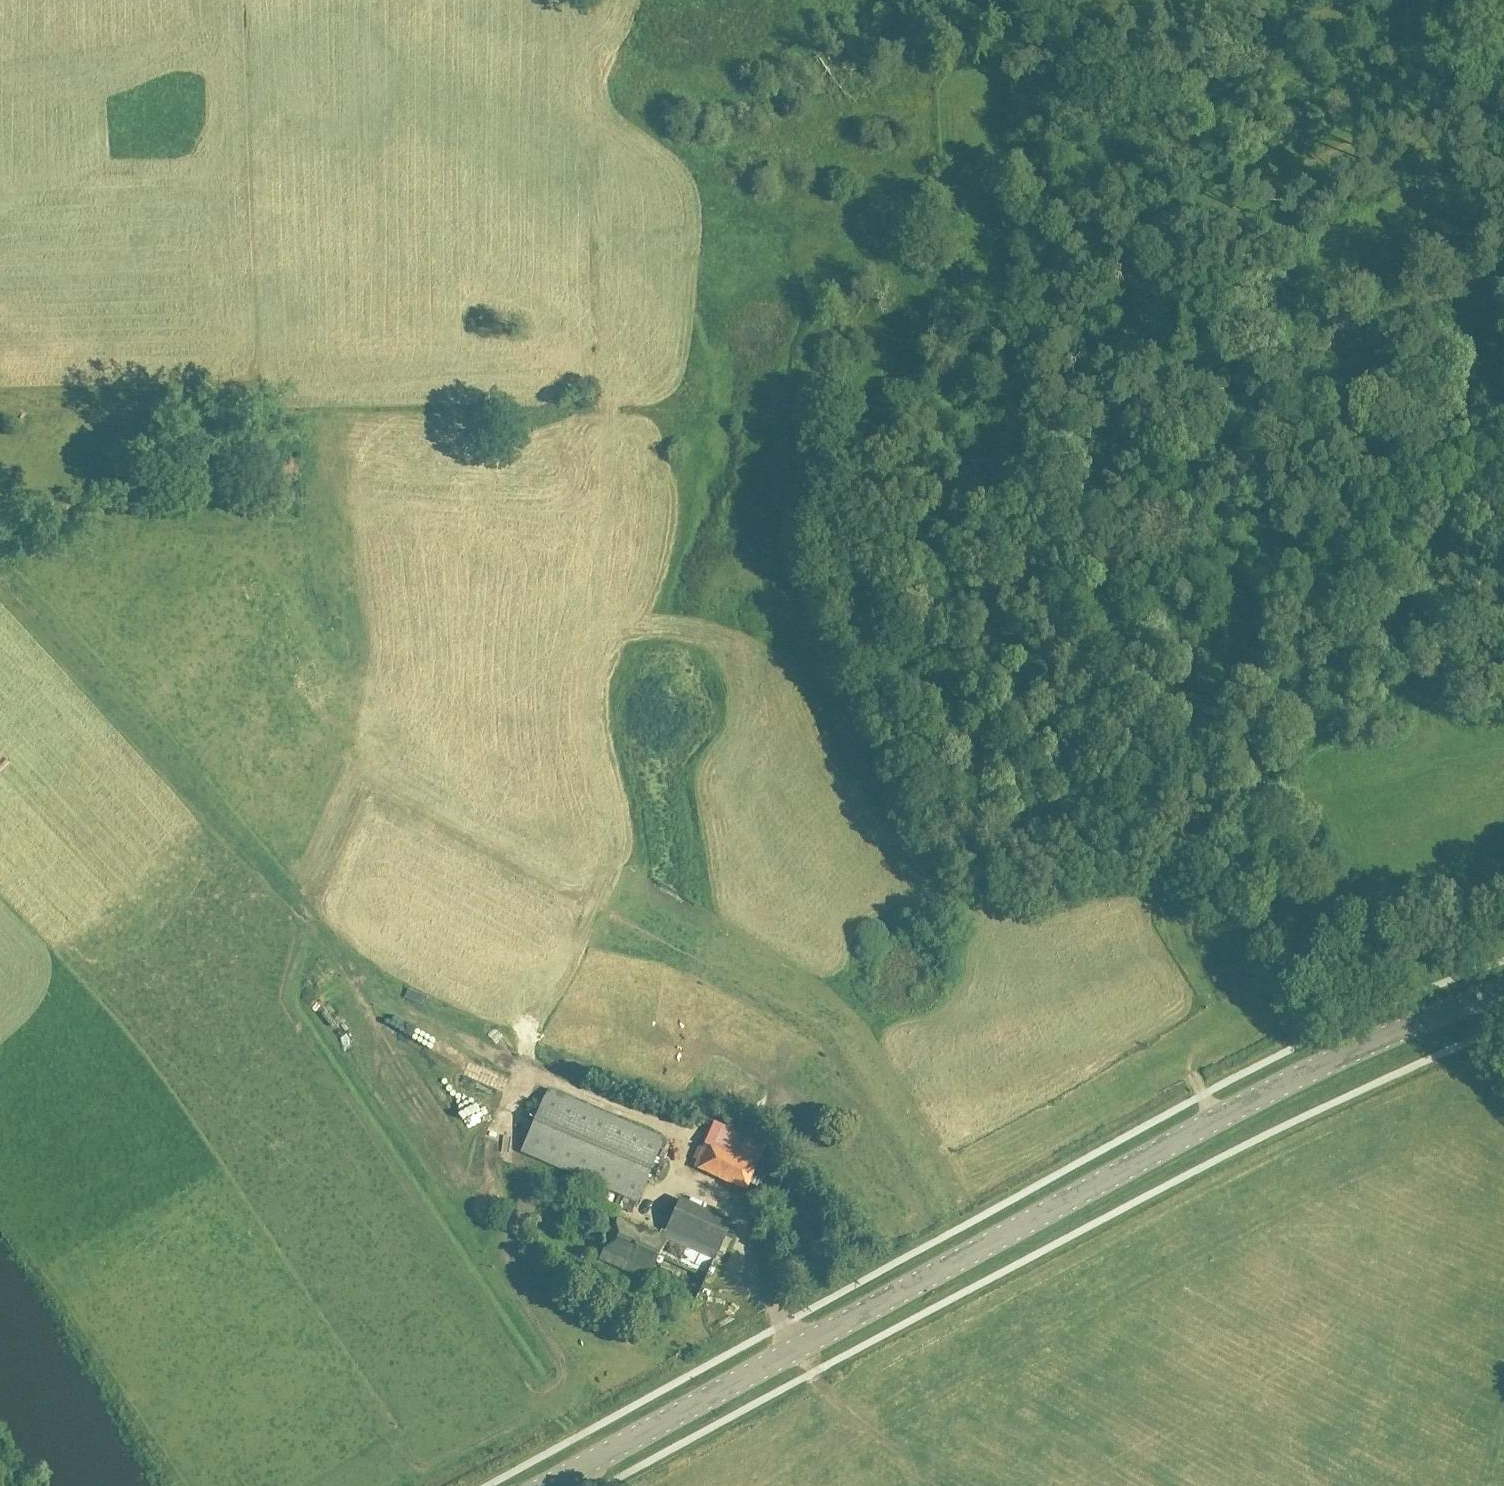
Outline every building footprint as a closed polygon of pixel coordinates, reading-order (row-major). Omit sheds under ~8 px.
[(480,1063),(473,1077),(488,1085),(495,1071),(480,1063)] [(663,1138),(549,1089),(522,1152),(636,1201),(663,1138)] [(693,1159),(697,1160),(694,1167),(747,1191),(765,1143),(714,1122),(704,1146),(698,1146),(693,1159)] [(679,1202),(664,1235),(620,1215),(600,1260),(695,1302),(730,1224),(679,1202)]
